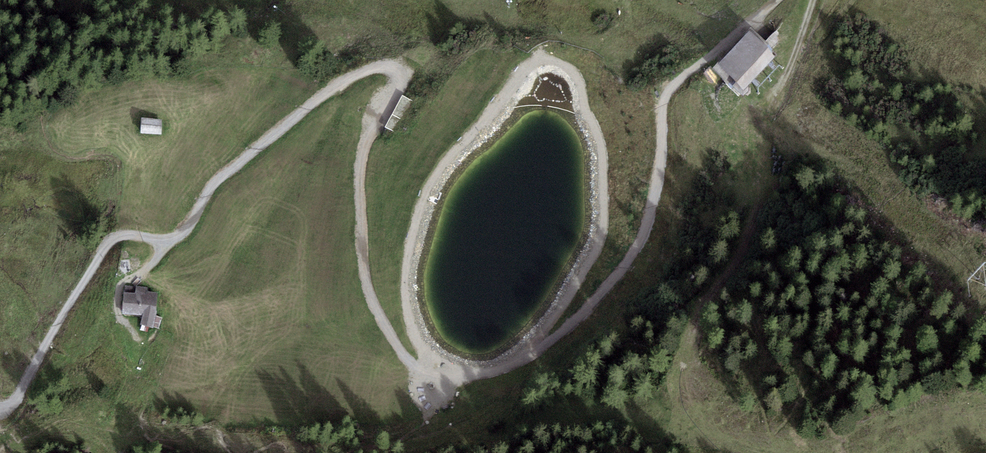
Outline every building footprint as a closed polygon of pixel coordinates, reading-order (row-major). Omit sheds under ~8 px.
[(717,63),(742,89),(775,57),(750,31),(717,63)] [(387,132),(396,136),(409,102),(400,98),(387,132)] [(162,119),(142,117),(140,133),(161,135),(162,119)] [(153,328),(156,316),(158,293),(147,292),(148,287),(124,286),(122,314),(143,315),(140,324),(153,328)]
